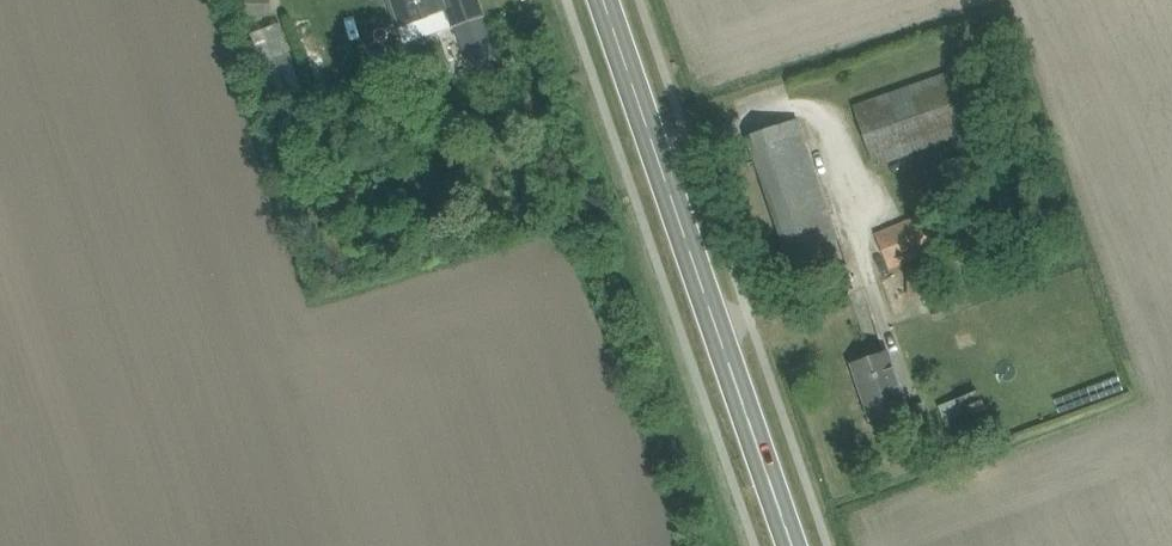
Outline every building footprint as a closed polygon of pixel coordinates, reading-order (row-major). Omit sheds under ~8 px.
[(247,15),(271,16),(271,0),(247,0),(247,15)] [(404,42),(452,26),(466,65),(496,54),(482,15),(484,15),(479,0),(390,0),(404,42)] [(287,24),(265,27),(274,95),(296,92),(287,24)] [(962,69),(854,106),(875,164),(983,127),(962,69)] [(277,110),(281,121),(289,119),(285,108),(277,110)] [(798,118),(747,137),(797,282),(831,270),(822,244),(839,238),(798,118)] [(891,269),(928,253),(935,269),(961,258),(953,240),(935,249),(920,215),(876,234),(891,269)] [(930,269),(909,269),(910,297),(931,297),(930,269)] [(908,407),(889,351),(853,363),(872,420),(908,407)]
